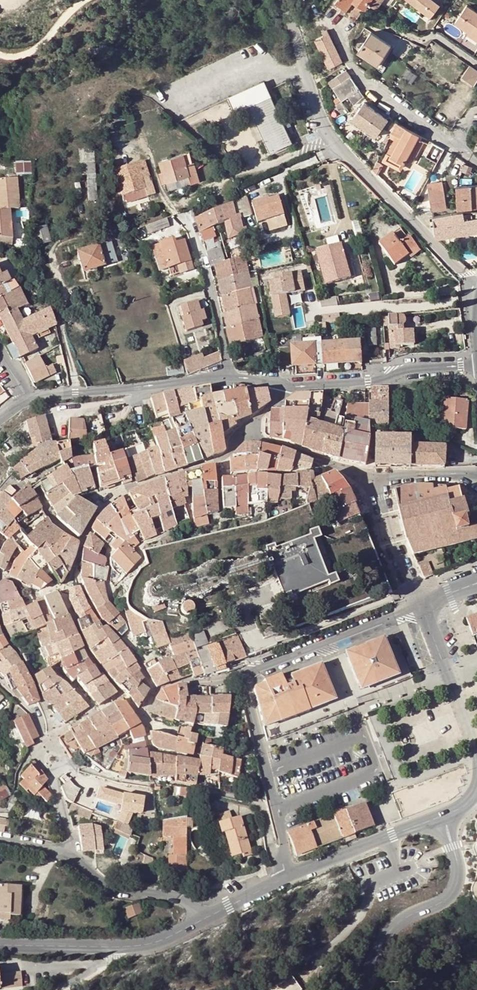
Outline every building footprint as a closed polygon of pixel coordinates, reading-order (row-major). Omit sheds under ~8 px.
[(336,2),(339,5),(342,8),(340,11),(343,14),(346,10),(353,0),(337,0),(336,2)] [(346,10),(350,12),(356,4),(363,9),(361,12),(364,14),(367,9),(365,7),(365,6),(367,4),(370,0),(353,0),(346,10)] [(367,4),(375,10),(382,0),(370,0),(367,4)] [(432,0),(421,0),(417,6),(426,13),(431,17),(439,6),(432,0)] [(468,32),(476,38),(476,13),(467,6),(455,24),(468,32)] [(323,35),(315,39),(329,69),(342,63),(327,30),(322,32),(323,35)] [(371,32),(358,51),(379,65),(391,46),(371,32)] [(468,32),(467,35),(476,42),(476,38),(468,32)] [(470,66),(468,68),(465,73),(462,77),(474,85),(476,81),(476,71),(470,66)] [(329,81),(329,82),(336,92),(340,98),(342,101),(359,89),(345,70),(329,81)] [(235,105),(268,90),(265,82),(230,97),(233,104),(235,105)] [(282,121),(268,90),(235,105),(242,108),(249,105),(270,152),(292,142),(285,129),(282,121)] [(388,120),(364,102),(352,119),(376,137),(388,120)] [(289,119),(282,121),(285,129),(292,126),(289,119)] [(352,119),(350,121),(374,139),(376,137),(352,119)] [(394,132),(391,138),(394,140),(387,153),(386,152),(383,158),(386,159),(389,155),(403,162),(404,163),(419,135),(398,124),(394,132)] [(93,152),(85,152),(87,178),(88,200),(97,200),(93,152)] [(162,184),(166,182),(189,176),(191,184),(199,182),(194,162),(192,163),(189,153),(170,158),(173,169),(159,173),(162,184)] [(389,155),(386,159),(400,167),(403,162),(389,155)] [(34,172),(33,161),(18,161),(18,173),(34,172)] [(122,197),(124,196),(145,189),(147,197),(155,194),(151,182),(149,182),(148,177),(149,176),(144,161),(115,170),(118,185),(122,197)] [(382,164),(377,161),(373,169),(377,173),(382,164)] [(412,169),(405,187),(418,192),(425,173),(412,169)] [(189,176),(166,182),(169,190),(191,184),(189,176)] [(9,209),(18,208),(15,178),(0,179),(0,210),(9,209)] [(458,209),(476,208),(476,185),(457,186),(458,209)] [(145,189),(124,196),(126,203),(147,197),(145,189)] [(432,211),(447,209),(444,191),(435,192),(435,189),(429,190),(432,211)] [(278,196),(252,204),(257,223),(266,221),(269,230),(287,225),(278,196)] [(246,197),(243,199),(232,203),(234,211),(248,205),(246,197)] [(232,203),(214,211),(218,225),(225,222),(228,239),(240,234),(235,216),(234,211),(232,203)] [(9,209),(0,210),(0,244),(11,245),(12,238),(9,209)] [(214,211),(195,219),(200,233),(203,243),(216,238),(212,227),(218,225),(214,211)] [(463,212),(433,217),(433,218),(434,225),(437,239),(476,232),(476,219),(468,220),(467,215),(464,216),(463,212)] [(235,216),(240,234),(244,232),(241,218),(239,219),(238,215),(235,216)] [(169,227),(166,219),(145,226),(148,234),(169,227)] [(31,230),(36,246),(51,242),(46,226),(31,230)] [(394,265),(408,255),(406,252),(416,245),(409,236),(400,243),(392,234),(379,244),(394,265)] [(160,270),(168,268),(176,265),(179,274),(192,270),(183,241),(161,248),(160,244),(152,246),(156,259),(157,258),(160,270)] [(110,242),(77,252),(83,272),(116,262),(110,242)] [(340,244),(316,251),(326,285),(350,278),(340,244)] [(406,252),(408,255),(410,257),(419,250),(416,245),(406,252)] [(212,250),(206,252),(208,259),(218,256),(217,252),(214,253),(212,250)] [(232,260),(230,254),(223,256),(222,251),(217,252),(218,256),(208,259),(211,267),(215,266),(218,280),(236,276),(232,260)] [(245,257),(232,260),(236,276),(248,272),(245,257)] [(176,265),(168,268),(170,276),(179,274),(176,265)] [(0,286),(5,294),(18,287),(12,280),(9,281),(3,269),(0,270),(0,286)] [(272,295),(271,295),(276,323),(290,320),(285,293),(304,289),(301,271),(275,276),(276,280),(269,281),(272,295)] [(236,276),(218,280),(222,297),(250,289),(252,289),(248,272),(236,276)] [(6,310),(11,320),(19,317),(16,310),(27,305),(18,287),(5,294),(0,286),(0,313),(6,310)] [(250,289),(222,297),(226,313),(242,308),(254,305),(250,289)] [(336,297),(319,300),(322,308),(337,306),(336,297)] [(200,322),(205,321),(202,311),(200,312),(196,302),(178,307),(185,331),(202,326),(200,322)] [(254,305),(242,308),(246,324),(258,321),(258,318),(259,318),(258,315),(257,315),(255,305),(254,305)] [(242,308),(226,313),(222,314),(221,315),(221,317),(225,316),(228,329),(246,324),(242,308)] [(20,358),(36,350),(29,336),(24,326),(16,330),(11,320),(6,310),(0,313),(0,318),(13,345),(12,346),(8,348),(7,348),(13,360),(19,356),(20,358)] [(55,325),(50,310),(33,317),(22,322),(24,326),(29,336),(55,325)] [(322,323),(326,323),(340,321),(339,313),(321,315),(322,323)] [(403,317),(398,315),(383,317),(383,321),(383,327),(389,327),(390,348),(400,347),(400,346),(415,346),(415,332),(400,333),(399,327),(403,326),(405,324),(406,321),(405,319),(403,317)] [(22,322),(19,317),(11,320),(16,330),(24,326),(22,322)] [(258,321),(246,324),(228,329),(227,329),(231,346),(232,346),(233,349),(236,348),(236,345),(263,337),(258,321)] [(319,324),(321,334),(322,344),(323,364),(361,362),(360,341),(326,344),(325,336),(327,335),(326,323),(322,323),(319,324)] [(375,329),(366,330),(368,346),(377,345),(375,329)] [(292,366),(322,364),(321,344),(321,341),(318,341),(318,344),(291,346),(292,366)] [(199,355),(196,356),(200,369),(222,360),(220,351),(200,358),(199,355)] [(58,365),(64,363),(62,356),(56,357),(58,365)] [(183,361),(187,375),(200,369),(196,356),(183,361)] [(23,364),(30,378),(31,378),(34,383),(49,375),(55,372),(51,366),(45,369),(39,357),(23,364)] [(211,398),(221,395),(218,385),(209,386),(211,398)] [(233,393),(233,385),(218,385),(221,395),(233,393)] [(244,392),(244,386),(233,385),(233,393),(221,395),(223,406),(230,404),(236,421),(249,416),(244,392)] [(233,426),(232,423),(231,419),(216,420),(210,398),(211,398),(209,386),(192,389),(195,402),(194,402),(188,404),(187,406),(190,414),(200,411),(208,442),(221,439),(220,435),(233,426)] [(255,386),(244,386),(244,392),(249,416),(269,402),(265,390),(255,390),(255,386)] [(194,402),(190,387),(174,392),(179,407),(188,404),(194,402)] [(386,404),(389,404),(388,389),(373,390),(371,390),(371,404),(373,404),(386,404)] [(178,411),(173,393),(162,394),(166,410),(168,414),(170,414),(172,420),(181,418),(180,417),(180,415),(178,411)] [(166,410),(162,394),(150,398),(155,414),(166,410)] [(323,394),(311,395),(310,411),(308,419),(307,422),(318,425),(319,415),(321,415),(323,394)] [(232,423),(236,421),(230,404),(223,406),(221,395),(211,398),(210,398),(216,420),(231,419),(232,423)] [(292,434),(290,444),(293,445),(300,448),(302,449),(304,439),(306,432),(307,425),(307,422),(308,419),(310,411),(311,395),(295,396),(285,403),(285,410),(284,433),(292,434)] [(467,402),(449,400),(444,399),(441,428),(465,431),(467,402)] [(328,428),(326,438),(332,440),(338,419),(343,402),(335,400),(330,412),(325,411),(323,427),(328,428)] [(342,443),(339,460),(365,465),(370,438),(369,427),(388,425),(388,409),(389,404),(386,404),(373,404),(371,404),(366,405),(362,405),(347,406),(345,421),(355,422),(355,426),(345,424),(344,430),(342,443)] [(288,443),(290,444),(292,434),(284,433),(285,410),(282,410),(282,412),(271,412),(269,440),(280,441),(288,443)] [(190,414),(180,417),(181,418),(186,428),(200,461),(212,455),(208,442),(200,411),(190,414)] [(25,422),(25,423),(29,438),(30,438),(34,451),(40,446),(51,444),(43,416),(25,422)] [(100,416),(85,419),(89,438),(104,435),(100,416)] [(186,428),(181,418),(172,420),(170,421),(185,467),(200,461),(186,428)] [(326,438),(323,455),(325,456),(333,458),(339,460),(342,443),(344,430),(345,424),(345,422),(345,421),(341,420),(338,419),(332,440),(326,438)] [(79,442),(77,420),(69,420),(68,441),(79,442)] [(79,442),(83,442),(87,442),(82,421),(77,420),(79,442)] [(174,471),(185,467),(170,421),(160,425),(164,439),(168,452),(169,456),(174,471)] [(304,439),(302,449),(311,451),(321,455),(323,455),(326,438),(328,428),(323,427),(321,426),(318,425),(307,422),(307,425),(306,432),(304,439)] [(160,425),(148,428),(152,440),(163,474),(174,471),(169,456),(168,452),(164,439),(160,425)] [(385,466),(390,466),(390,452),(397,452),(397,438),(375,438),(375,466),(385,466)] [(404,466),(411,466),(411,447),(411,438),(397,438),(397,452),(390,452),(390,466),(404,466)] [(222,445),(221,439),(208,442),(212,455),(219,452),(219,453),(224,451),(223,445),(222,445)] [(154,476),(163,474),(152,440),(141,444),(154,476)] [(87,468),(88,468),(86,458),(70,460),(68,442),(61,443),(54,445),(59,460),(60,462),(50,467),(53,474),(64,467),(68,473),(86,468),(87,468)] [(99,489),(118,483),(108,456),(102,443),(91,446),(94,457),(93,457),(95,467),(99,489)] [(46,467),(59,460),(54,445),(54,444),(51,444),(40,446),(34,451),(33,452),(43,469),(46,467)] [(136,483),(154,476),(141,444),(124,450),(136,483)] [(267,461),(265,472),(289,472),(289,470),(293,454),(277,449),(277,448),(258,444),(258,445),(257,457),(267,461)] [(229,474),(255,472),(257,458),(243,458),(242,445),(229,457),(229,474)] [(258,445),(242,445),(243,458),(257,458),(257,457),(258,445)] [(411,447),(411,466),(425,466),(436,466),(443,465),(444,450),(436,448),(411,447)] [(10,471),(12,474),(15,477),(14,478),(17,482),(35,471),(38,471),(43,469),(33,452),(26,457),(18,463),(18,464),(10,471)] [(120,452),(119,452),(108,456),(118,483),(120,482),(119,479),(128,476),(120,452)] [(311,461),(293,454),(289,470),(293,470),(293,468),(309,469),(311,461)] [(88,468),(95,467),(93,457),(86,458),(88,468)] [(257,458),(255,472),(265,472),(267,461),(257,457),(257,458)] [(213,465),(199,468),(200,482),(201,492),(216,491),(213,465)] [(64,467),(53,474),(49,477),(55,488),(60,485),(63,489),(66,487),(74,496),(79,494),(74,485),(71,479),(68,473),(64,467)] [(89,475),(87,468),(86,468),(68,473),(71,479),(74,485),(79,494),(94,489),(89,475)] [(199,468),(188,471),(189,483),(200,482),(199,468)] [(319,476),(330,496),(347,489),(332,471),(319,476)] [(185,487),(184,472),(174,476),(178,488),(185,487)] [(307,500),(308,504),(328,497),(330,496),(319,476),(313,479),(311,474),(311,473),(310,473),(309,473),(294,473),(295,476),(295,487),(308,488),(307,500)] [(119,479),(120,482),(122,485),(130,482),(128,476),(119,479)] [(174,476),(161,480),(167,499),(170,510),(184,505),(182,498),(180,499),(178,488),(174,476)] [(256,504),(254,476),(245,477),(247,506),(256,504)] [(264,503),(265,476),(254,476),(256,504),(261,504),(264,503)] [(276,504),(279,478),(265,476),(264,503),(276,504)] [(290,487),(289,476),(279,478),(276,504),(290,501),(291,494),(290,487)] [(55,488),(49,477),(36,484),(43,495),(55,488)] [(247,506),(245,477),(220,479),(221,500),(234,499),(235,508),(235,516),(247,514),(247,508),(246,506),(247,506)] [(127,494),(134,508),(135,509),(137,513),(143,510),(147,521),(158,517),(159,517),(155,503),(167,499),(161,480),(142,487),(139,488),(127,494)] [(200,482),(189,483),(190,487),(191,499),(203,498),(201,492),(200,482)] [(69,494),(63,489),(60,485),(55,488),(43,495),(51,507),(69,494)] [(328,497),(333,511),(355,503),(356,505),(363,501),(353,485),(347,489),(330,496),(328,497)] [(398,505),(398,508),(435,500),(433,491),(433,486),(417,485),(394,490),(398,505)] [(17,509),(34,497),(26,486),(10,501),(17,509)] [(25,518),(21,512),(20,512),(17,509),(10,501),(8,499),(15,493),(9,487),(2,493),(0,495),(0,516),(4,512),(13,520),(14,519),(17,523),(25,518)] [(186,497),(185,487),(178,488),(180,499),(182,498),(186,497)] [(470,518),(469,517),(463,499),(461,500),(459,489),(446,491),(446,489),(433,491),(435,500),(398,508),(399,511),(405,532),(407,540),(408,543),(476,527),(476,525),(475,523),(467,525),(466,519),(470,518)] [(217,512),(216,491),(201,492),(203,498),(206,515),(217,512)] [(74,498),(73,496),(71,497),(69,494),(51,507),(56,515),(64,509),(74,498)] [(25,518),(40,509),(34,497),(17,509),(20,512),(21,512),(25,518)] [(128,513),(127,511),(123,500),(122,497),(109,506),(114,514),(117,521),(128,516),(127,514),(128,513)] [(95,510),(74,498),(64,509),(56,515),(56,516),(79,537),(95,510)] [(208,524),(206,515),(203,498),(191,499),(194,527),(208,524)] [(170,510),(167,499),(155,503),(159,517),(158,517),(159,520),(163,532),(163,531),(175,525),(173,519),(171,513),(170,510)] [(234,499),(221,500),(222,509),(235,508),(234,499)] [(337,523),(359,514),(361,513),(366,512),(366,511),(363,504),(357,507),(356,505),(355,503),(333,511),(337,523)] [(114,514),(109,506),(101,513),(95,521),(91,530),(103,541),(109,533),(116,538),(110,546),(115,551),(123,543),(124,544),(126,542),(117,521),(114,514)] [(135,509),(128,513),(127,514),(128,516),(137,532),(138,534),(142,541),(155,536),(149,524),(147,521),(143,510),(137,513),(135,509)] [(1,535),(13,521),(13,520),(4,512),(0,516),(0,534),(1,535)] [(126,542),(132,538),(131,536),(137,532),(128,516),(117,521),(126,542)] [(29,546),(30,546),(35,550),(44,542),(63,533),(50,525),(46,518),(33,529),(34,530),(25,540),(29,546)] [(1,535),(7,540),(9,538),(18,528),(15,525),(13,521),(1,535)] [(414,556),(476,540),(476,527),(408,543),(413,554),(414,556)] [(281,593),(275,595),(278,603),(279,606),(296,600),(294,594),(328,581),(330,585),(337,582),(333,573),(326,576),(312,539),(319,537),(316,528),(308,531),(309,535),(274,548),(272,544),(264,547),(266,555),(264,557),(269,569),(272,568),(281,593)] [(63,533),(44,542),(55,558),(63,550),(70,538),(63,533)] [(81,548),(80,561),(103,567),(105,563),(105,561),(105,560),(105,559),(104,557),(103,557),(97,555),(102,545),(95,539),(88,534),(81,548)] [(14,544),(9,538),(7,540),(3,544),(0,551),(0,570),(3,571),(8,559),(16,548),(13,545),(14,544)] [(78,543),(70,538),(63,550),(55,558),(66,574),(67,574),(74,558),(78,543)] [(137,544),(132,538),(126,542),(124,544),(123,543),(115,551),(108,559),(110,560),(110,565),(110,567),(111,568),(111,569),(118,574),(121,570),(125,574),(139,558),(131,550),(137,544)] [(27,559),(27,560),(31,564),(33,566),(39,571),(44,576),(50,570),(47,566),(55,558),(44,542),(35,550),(27,559)] [(9,574),(16,579),(27,560),(27,559),(35,550),(30,546),(23,553),(22,551),(20,553),(19,554),(17,558),(13,562),(9,574)] [(50,570),(55,578),(59,584),(60,584),(61,584),(66,574),(55,558),(47,566),(50,570)] [(27,560),(16,579),(30,586),(31,585),(39,571),(33,566),(31,564),(27,560)] [(103,567),(80,561),(81,580),(102,584),(104,584),(107,568),(103,567)] [(425,578),(433,575),(428,561),(418,565),(424,577),(425,578)] [(39,571),(31,585),(37,588),(38,589),(39,589),(40,589),(41,588),(50,581),(44,576),(39,571)] [(20,599),(11,583),(2,580),(0,582),(0,604),(20,599)] [(102,584),(81,580),(85,591),(95,609),(106,602),(104,592),(102,584)] [(68,597),(73,610),(85,602),(77,587),(69,589),(68,597)] [(56,593),(45,598),(56,620),(67,616),(57,595),(56,593)] [(28,618),(34,631),(34,630),(44,625),(56,620),(45,598),(24,609),(28,618)] [(2,614),(24,608),(20,599),(0,604),(0,605),(2,614)] [(194,609),(195,608),(195,606),(195,604),(194,602),(192,600),(190,599),(188,599),(186,600),(185,601),(184,603),(183,605),(183,607),(184,609),(185,610),(187,611),(189,611),(191,611),(192,611),(194,609)] [(85,602),(73,610),(74,611),(78,618),(89,610),(85,602)] [(106,602),(95,609),(101,619),(115,631),(120,635),(126,629),(124,622),(106,602)] [(4,626),(5,626),(20,621),(25,619),(28,618),(24,609),(24,608),(2,614),(4,626)] [(89,610),(78,618),(79,619),(76,620),(80,632),(81,632),(90,628),(97,622),(98,622),(89,610)] [(137,615),(134,613),(125,615),(130,636),(133,636),(144,632),(141,622),(147,620),(142,618),(140,616),(137,615)] [(62,641),(76,636),(67,616),(56,620),(44,625),(46,632),(37,635),(41,649),(46,647),(47,648),(62,641)] [(467,620),(475,642),(476,642),(476,616),(467,620)] [(10,638),(11,638),(25,633),(32,631),(34,631),(28,618),(25,619),(29,628),(25,629),(20,621),(5,626),(10,638)] [(160,622),(147,620),(151,634),(152,638),(157,648),(168,644),(169,644),(167,639),(164,632),(163,632),(160,622)] [(90,628),(81,632),(89,650),(99,644),(106,639),(110,646),(118,640),(106,627),(101,629),(97,622),(90,628)] [(44,625),(34,630),(36,633),(37,635),(46,632),(44,625)] [(267,629),(259,632),(262,639),(269,636),(267,629)] [(175,637),(167,639),(169,644),(168,644),(172,655),(178,653),(185,651),(194,649),(190,635),(188,631),(175,637)] [(202,631),(190,635),(194,649),(205,645),(206,644),(202,631)] [(243,631),(235,634),(244,657),(252,654),(243,631)] [(244,657),(235,634),(225,638),(233,661),(244,657)] [(386,634),(346,649),(361,688),(401,673),(386,634)] [(47,668),(48,668),(50,668),(60,662),(60,661),(82,648),(76,636),(62,641),(47,648),(46,647),(41,649),(39,650),(43,659),(46,658),(47,668)] [(233,661),(225,638),(215,641),(224,669),(227,669),(227,668),(231,666),(230,662),(233,661)] [(126,649),(118,640),(110,646),(106,639),(99,644),(111,660),(117,656),(126,649)] [(214,672),(224,669),(215,641),(206,644),(205,645),(214,672)] [(99,644),(89,650),(102,666),(111,660),(99,644)] [(214,673),(214,672),(205,645),(194,649),(204,676),(214,673)] [(0,650),(0,674),(3,677),(8,675),(9,670),(20,663),(14,654),(6,646),(0,650)] [(60,661),(60,662),(63,671),(87,658),(82,648),(60,661)] [(135,663),(126,649),(117,656),(126,669),(134,663),(135,663)] [(199,677),(204,676),(194,649),(185,651),(191,674),(192,677),(198,675),(199,677)] [(185,651),(178,653),(185,676),(191,674),(185,651)] [(178,653),(172,655),(157,664),(162,675),(163,674),(167,682),(185,676),(178,653)] [(111,660),(102,666),(106,673),(113,668),(118,675),(126,669),(117,656),(111,660)] [(77,679),(92,667),(87,658),(63,671),(73,682),(77,679)] [(162,675),(157,664),(153,658),(143,664),(146,669),(156,687),(167,682),(163,674),(162,675)] [(263,680),(254,688),(265,726),(338,697),(325,667),(323,663),(322,661),(315,661),(291,672),(283,672),(263,680)] [(32,685),(20,663),(9,670),(8,675),(3,677),(5,681),(10,679),(15,689),(32,685)] [(113,668),(106,673),(118,686),(134,674),(137,672),(139,671),(134,663),(126,669),(118,675),(113,668)] [(82,687),(98,676),(92,667),(77,679),(82,687)] [(54,676),(48,668),(47,668),(34,676),(38,686),(54,676)] [(134,674),(118,686),(131,698),(139,682),(143,679),(137,672),(134,674)] [(89,696),(107,683),(100,674),(98,676),(82,687),(89,696)] [(63,681),(54,676),(38,686),(42,695),(63,681)] [(139,682),(131,698),(137,708),(145,696),(146,696),(150,690),(144,679),(143,679),(139,682)] [(66,683),(63,681),(42,695),(43,699),(49,706),(72,690),(66,683)] [(115,693),(107,683),(89,696),(93,701),(94,700),(98,705),(115,693)] [(186,696),(185,684),(176,685),(176,697),(177,697),(176,708),(184,711),(186,696)] [(32,685),(15,689),(28,706),(38,702),(32,685)] [(176,697),(176,685),(161,689),(154,700),(164,705),(176,708),(177,697),(176,697)] [(72,690),(49,706),(64,723),(88,707),(79,698),(72,690)] [(183,723),(192,725),(192,723),(194,714),(195,711),(193,697),(186,696),(184,711),(183,723)] [(202,724),(224,727),(227,715),(210,715),(210,698),(193,697),(195,711),(194,714),(203,714),(202,724)] [(210,715),(227,715),(229,697),(210,698),(210,715)] [(131,740),(143,736),(142,729),(121,699),(112,705),(124,724),(127,731),(131,740)] [(160,717),(173,721),(176,708),(164,705),(154,700),(150,715),(160,717)] [(124,724),(112,705),(104,710),(109,717),(105,720),(112,731),(124,724)] [(173,721),(183,723),(184,711),(176,708),(173,721)] [(109,717),(104,710),(88,721),(94,732),(85,737),(93,750),(96,748),(105,744),(116,738),(112,731),(105,720),(109,717)] [(38,737),(27,714),(15,720),(19,728),(16,729),(23,743),(21,744),(22,747),(25,746),(25,747),(26,748),(33,745),(31,740),(38,737)] [(94,732),(88,721),(66,731),(67,733),(59,739),(70,758),(80,752),(82,755),(84,754),(93,750),(85,737),(94,732)] [(155,748),(173,752),(176,738),(166,735),(159,734),(150,732),(149,733),(150,742),(150,743),(151,744),(152,746),(155,748)] [(176,738),(173,752),(192,755),(193,744),(195,736),(188,734),(188,740),(183,739),(176,737),(176,738)] [(146,753),(144,741),(133,744),(124,745),(125,751),(127,751),(127,757),(126,773),(148,776),(148,765),(147,759),(146,753)] [(202,745),(199,757),(210,759),(219,761),(217,772),(237,777),(240,760),(221,755),(222,749),(202,745)] [(15,757),(22,762),(26,756),(25,756),(28,752),(26,748),(25,747),(15,757)] [(84,754),(90,758),(99,753),(96,748),(93,750),(84,754)] [(161,755),(146,753),(147,759),(148,765),(160,765),(161,755)] [(160,765),(148,765),(148,776),(174,776),(175,757),(161,755),(160,765)] [(175,757),(174,776),(174,781),(183,783),(184,759),(175,757)] [(199,757),(198,761),(195,777),(208,776),(208,775),(210,759),(199,757)] [(184,759),(183,783),(194,785),(195,777),(198,761),(184,759)] [(219,761),(210,759),(208,775),(218,775),(217,772),(219,761)] [(243,760),(240,760),(237,777),(217,772),(218,775),(218,777),(240,783),(243,760)] [(23,779),(19,784),(31,797),(34,795),(37,797),(40,795),(28,784),(40,772),(32,762),(20,776),(23,779)] [(71,803),(99,815),(106,800),(80,789),(77,788),(75,787),(73,786),(71,783),(69,781),(74,777),(73,775),(69,770),(59,778),(64,784),(61,786),(65,797),(67,800),(71,803)] [(46,802),(51,797),(41,787),(46,781),(40,772),(28,784),(40,795),(46,802)] [(207,780),(207,787),(215,788),(216,781),(207,780)] [(253,781),(256,797),(266,801),(261,781),(253,781)] [(0,783),(0,800),(10,794),(2,782),(0,783)] [(91,812),(71,803),(68,810),(68,813),(88,820),(91,812)] [(363,803),(344,811),(353,834),(372,826),(363,803)] [(222,821),(234,817),(231,809),(219,813),(222,821)] [(344,811),(287,833),(296,856),(341,839),(342,841),(343,843),(355,839),(354,836),(353,834),(344,811)] [(218,822),(221,833),(223,832),(230,857),(241,854),(242,858),(250,855),(239,816),(218,822)] [(185,855),(186,817),(167,819),(162,820),(162,826),(173,827),(172,855),(185,855)] [(154,828),(153,821),(140,822),(140,823),(141,830),(154,828)] [(132,828),(116,822),(116,823),(113,829),(129,836),(132,828)] [(91,825),(78,827),(81,851),(93,850),(103,849),(100,828),(91,825)] [(223,832),(221,833),(228,858),(229,859),(230,860),(230,861),(231,861),(230,857),(223,832)] [(0,885),(0,919),(2,919),(2,915),(9,915),(19,916),(19,886),(0,885)] [(141,914),(136,903),(123,908),(127,919),(141,914)] [(275,980),(281,989),(296,989),(300,987),(291,971),(283,975),(275,980)] [(22,986),(20,972),(0,974),(0,988),(22,986)]
